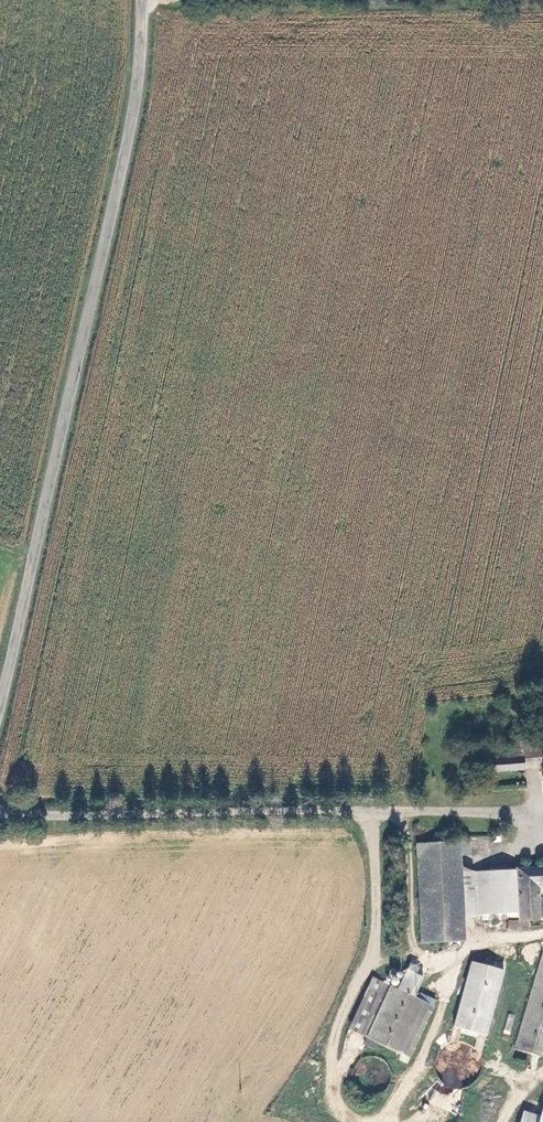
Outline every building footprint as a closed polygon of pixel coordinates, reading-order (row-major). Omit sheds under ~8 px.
[(479,762),(479,764),(480,773),(522,770),(521,759),(539,760),(539,742),(520,743),(520,751),(510,751),(506,751),(507,760),(479,762)] [(520,751),(520,743),(509,743),(510,751),(520,751)] [(477,842),(451,842),(451,846),(451,859),(460,858),(459,850),(477,849),(477,842)] [(451,846),(415,848),(420,945),(455,944),(454,918),(452,877),(451,859),(451,846)] [(542,923),(542,901),(536,901),(535,891),(542,890),(542,870),(515,871),(515,875),(515,917),(515,922),(515,924),(522,924),(542,923)] [(473,917),(478,917),(515,917),(515,875),(472,876),(473,917)] [(452,877),(454,918),(473,917),(472,876),(452,877)] [(542,901),(542,890),(535,891),(536,901),(542,901)] [(499,924),(499,935),(523,934),(522,924),(515,924),(499,924)] [(541,1057),(542,1051),(542,960),(515,1049),(541,1057)] [(495,968),(475,962),(462,1002),(456,1000),(445,1038),(474,1047),(486,1010),(483,1009),(495,968)] [(401,1058),(428,1007),(423,1005),(427,998),(420,994),(417,1000),(391,987),(364,1039),(393,1054),(401,1058)] [(401,1058),(393,1054),(391,1058),(404,1065),(436,1003),(427,998),(423,1005),(428,1007),(401,1058)] [(500,1100),(507,1081),(490,1075),(484,1095),(500,1100)] [(541,1115),(522,1110),(519,1121),(542,1121),(542,1106),(541,1115)]
